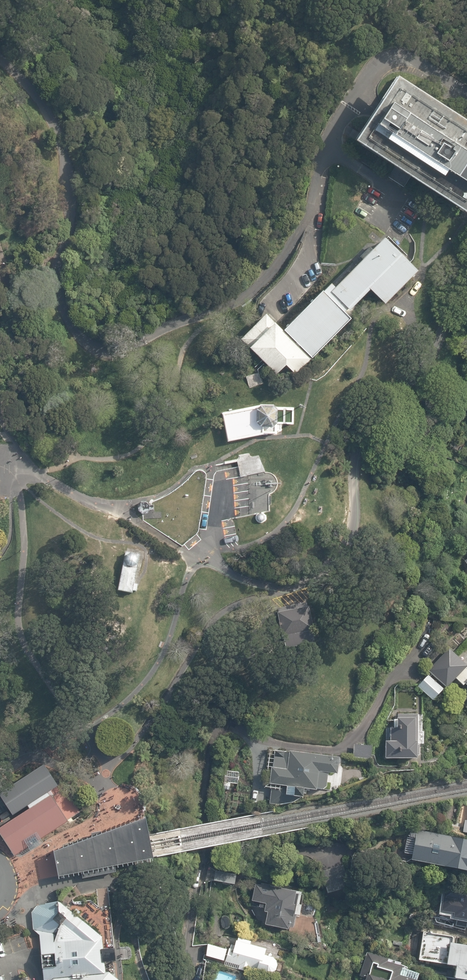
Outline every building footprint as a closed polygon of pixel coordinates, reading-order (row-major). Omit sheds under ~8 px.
[(353,137),(465,210),(466,207),(466,117),(395,71),(353,137)] [(266,311),(240,337),(262,358),(276,373),(285,363),(295,373),(350,316),(350,315),(352,313),(346,308),(347,307),(348,308),(369,287),(384,301),(417,268),(383,234),(371,247),(370,246),(360,255),(361,257),(335,285),(330,281),(323,288),(322,287),(282,328),(277,323),(266,311)] [(221,411),(227,440),(263,432),(276,433),(276,429),(281,430),(281,422),(293,423),(294,407),(276,406),(273,403),(260,403),(259,404),(221,411)] [(248,475),(266,471),(259,455),(255,456),(253,456),(252,456),(251,456),(250,455),(249,453),(239,455),(239,456),(239,457),(238,458),(237,459),(224,461),(224,463),(216,464),(216,466),(237,461),(238,464),(239,466),(241,477),(248,475)] [(149,502),(146,501),(140,501),(138,504),(138,509),(142,513),(148,513),(150,509),(153,509),(153,506),(153,503),(151,503),(149,502)] [(259,522),(260,522),(262,522),(264,521),(265,520),(266,519),(266,517),(265,515),(265,514),(264,513),(263,512),(262,512),(261,512),(260,513),(259,513),(258,513),(258,512),(257,513),(256,514),(256,515),(255,517),(255,518),(256,520),(257,521),(259,522)] [(126,552),(119,591),(133,594),(134,591),(138,591),(139,584),(136,584),(141,555),(126,552)] [(306,602),(277,608),(278,612),(276,612),(281,637),(282,636),(285,648),(314,642),(311,630),(313,629),(308,606),(307,606),(306,602)] [(427,670),(445,688),(454,678),(465,667),(466,666),(449,648),(427,670)] [(465,667),(454,678),(463,686),(457,692),(466,702),(466,669),(465,667)] [(428,674),(417,686),(432,700),(442,689),(428,674)] [(385,740),(384,740),(384,758),(416,758),(416,755),(419,755),(419,744),(417,744),(417,713),(398,713),(397,717),(396,717),(396,719),(393,719),(393,727),(389,727),(389,728),(386,728),(385,740)] [(339,757),(289,750),(288,752),(275,750),(272,767),(271,766),(269,783),(272,784),(269,803),(279,805),(292,802),(301,796),(302,797),(302,793),(306,793),(306,789),(303,789),(303,788),(316,789),(316,788),(323,789),(326,787),(328,772),(337,774),(339,757)] [(46,766),(7,791),(5,788),(0,791),(0,815),(10,809),(15,817),(29,808),(31,810),(0,829),(0,833),(15,856),(29,847),(32,852),(38,848),(45,843),(42,839),(44,838),(69,822),(67,820),(81,811),(64,784),(60,787),(46,766)] [(230,782),(238,784),(239,772),(226,770),(224,782),(230,782)] [(91,836),(52,851),(53,857),(56,872),(57,876),(81,872),(82,878),(101,875),(116,872),(114,865),(143,860),(152,858),(152,857),(150,845),(148,835),(144,817),(101,833),(101,831),(95,832),(91,833),(91,836)] [(466,870),(466,839),(416,829),(416,830),(410,829),(408,837),(406,837),(404,853),(411,854),(410,859),(444,865),(444,866),(466,870)] [(342,864),(320,870),(326,892),(349,886),(342,864)] [(254,883),(251,900),(253,900),(251,906),(259,907),(260,907),(264,908),(263,911),(266,911),(264,924),(292,930),(298,901),(299,901),(300,895),(298,895),(298,894),(295,893),(295,891),(270,885),(260,882),(259,885),(254,883)] [(444,883),(440,910),(452,912),(452,917),(466,919),(466,887),(444,883)] [(103,936),(57,901),(38,905),(31,912),(32,929),(39,934),(44,979),(52,979),(107,973),(103,936)] [(466,979),(466,944),(452,942),(452,936),(423,931),(418,960),(454,965),(452,975),(452,977),(466,979)] [(268,947),(218,938),(213,957),(273,975),(280,965),(275,956),(267,954),(268,947)] [(364,953),(357,976),(361,977),(360,979),(416,979),(413,979),(415,972),(400,967),(401,964),(364,953)]
